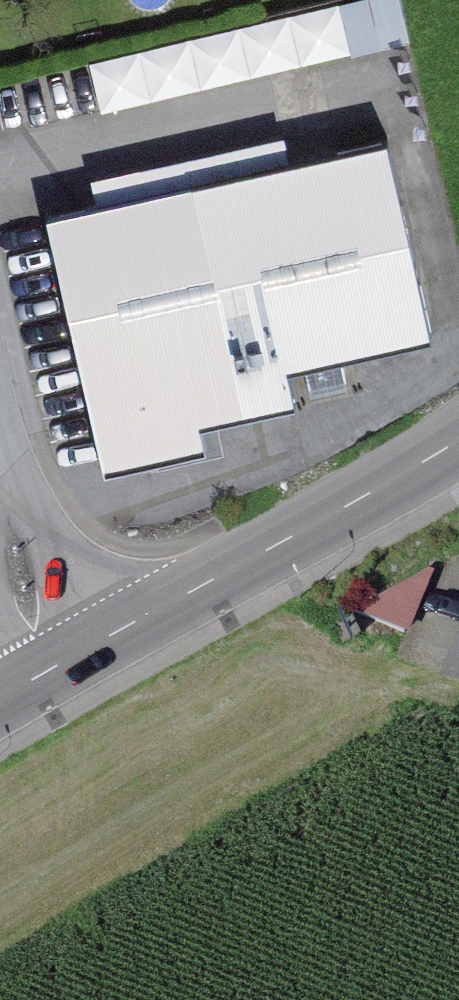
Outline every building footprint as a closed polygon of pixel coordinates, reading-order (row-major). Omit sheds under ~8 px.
[(414,32),(407,0),(332,0),(95,55),(106,103),(414,32)] [(384,149),(49,223),(106,479),(200,458),(195,435),(294,413),(286,377),(427,345),(384,149)]
